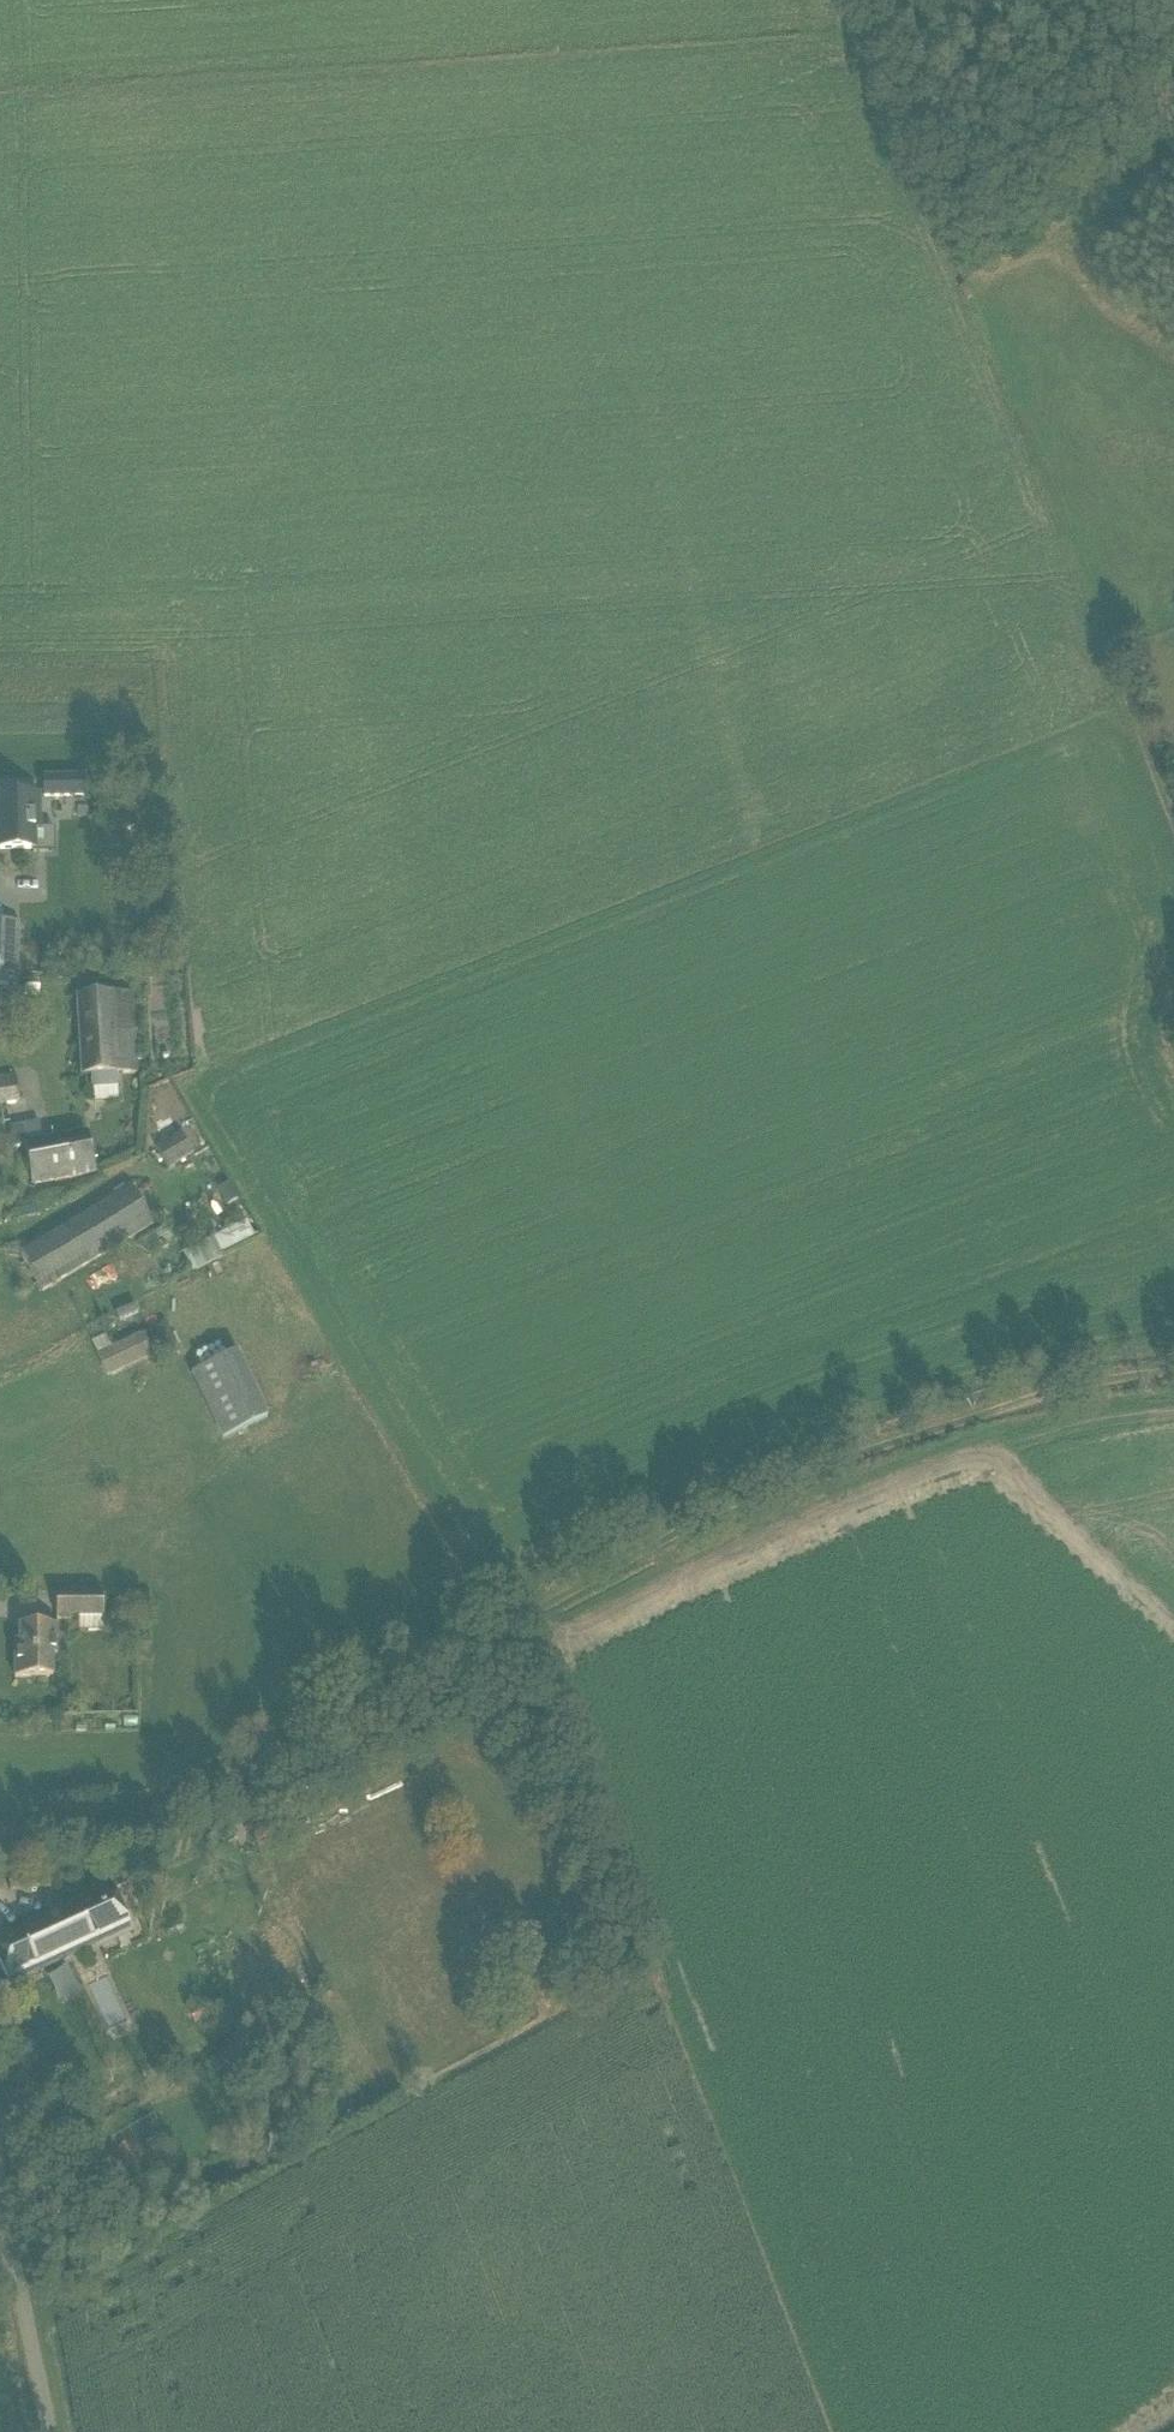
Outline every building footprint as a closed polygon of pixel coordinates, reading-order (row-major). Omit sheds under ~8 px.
[(85,794),(85,776),(44,777),(44,795),(85,794)] [(23,795),(0,795),(0,848),(33,848),(32,828),(39,828),(38,795),(23,795)] [(19,923),(19,921),(0,921),(0,979),(17,980),(19,937),(29,937),(28,923),(19,923)] [(17,980),(0,979),(0,1038),(1,1038),(15,1039),(17,980)] [(119,1087),(118,1074),(134,1073),(131,993),(76,995),(79,1075),(94,1075),(94,1088),(119,1087)] [(0,1077),(0,1102),(4,1101),(4,1104),(19,1101),(16,1074),(0,1077)] [(38,1121),(33,1122),(9,1126),(14,1148),(25,1145),(32,1184),(94,1172),(87,1132),(42,1141),(38,1121)] [(181,1132),(156,1147),(168,1168),(193,1153),(181,1132)] [(154,1222),(131,1186),(20,1254),(42,1290),(154,1222)] [(246,1219),(181,1248),(189,1266),(254,1237),(246,1219)] [(143,1330),(152,1352),(176,1342),(167,1320),(143,1330)] [(98,1354),(97,1354),(108,1377),(152,1356),(141,1333),(112,1347),(98,1354)] [(193,1372),(223,1436),(268,1416),(238,1351),(193,1372)] [(58,1591),(57,1616),(87,1615),(103,1615),(103,1590),(58,1591)] [(15,1677),(54,1677),(53,1655),(58,1655),(58,1625),(19,1625),(19,1650),(15,1650),(15,1677)] [(31,1974),(39,1971),(36,1965),(129,1922),(113,1886),(0,1938),(0,1964),(9,1984),(31,1974)] [(91,1986),(109,2028),(127,2021),(109,1978),(91,1986)]
